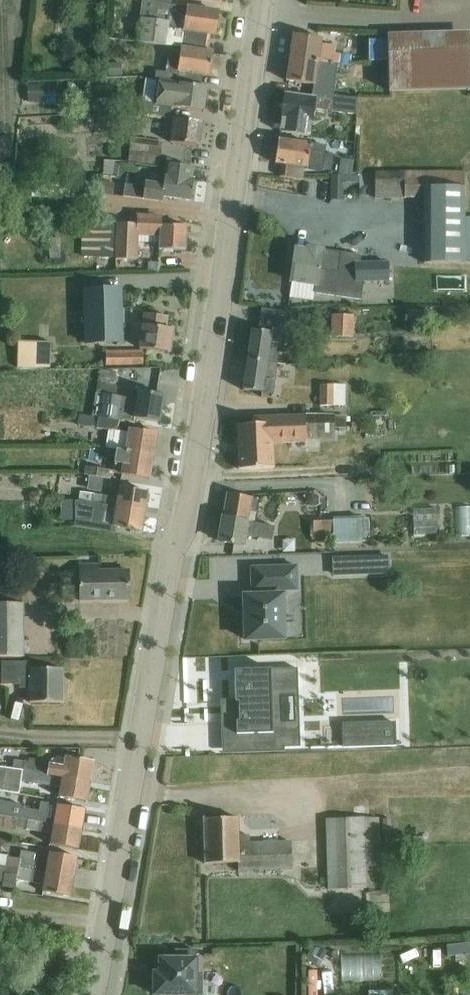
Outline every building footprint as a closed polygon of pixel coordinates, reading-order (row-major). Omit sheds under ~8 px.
[(171,4),(144,0),(138,41),(204,51),(206,35),(214,36),(217,13),(187,9),(188,6),(171,4)] [(469,47),(469,29),(388,31),(388,46),(388,49),(389,62),(389,90),(469,88),(469,83),(469,47)] [(294,34),(290,58),(326,63),(326,62),(337,63),(349,65),(350,57),(335,55),(336,47),(321,44),(322,38),(294,34)] [(388,46),(370,47),(370,63),(389,62),(388,49),(388,46)] [(156,71),(155,80),(164,82),(201,87),(203,76),(208,77),(212,53),(181,49),(179,61),(168,59),(166,73),(156,71)] [(333,95),(337,63),(326,62),(326,63),(290,58),(287,81),(315,85),(314,99),(332,101),(333,95)] [(121,63),(109,63),(109,76),(121,75),(121,63)] [(137,79),(134,101),(143,102),(147,80),(137,79)] [(139,102),(137,114),(165,118),(171,119),(173,107),(203,111),(206,88),(201,87),(164,82),(155,80),(152,104),(139,102)] [(30,103),(42,103),(42,86),(29,87),(30,103)] [(283,118),(281,132),(309,136),(311,122),(312,116),(322,117),(327,115),(327,111),(353,115),(353,114),(355,98),(333,95),(332,101),(314,99),(285,95),(282,118),(283,118)] [(165,118),(163,133),(172,134),(171,143),(198,147),(202,123),(174,119),(171,119),(165,118)] [(161,154),(162,142),(132,138),(130,150),(161,154)] [(322,172),(326,146),(279,140),(275,163),(282,164),(280,176),(303,179),(304,170),(322,172)] [(340,159),(338,174),(351,176),(353,161),(340,159)] [(162,202),(163,197),(191,201),(194,180),(191,180),(192,168),(168,165),(165,186),(139,182),(138,187),(126,185),(125,197),(162,202)] [(469,263),(469,218),(465,218),(465,173),(376,173),(376,198),(425,198),(425,264),(469,263)] [(359,177),(332,177),(332,199),(345,199),(345,191),(359,191),(359,177)] [(113,186),(102,185),(101,195),(112,196),(113,186)] [(86,223),(85,258),(116,259),(136,260),(137,246),(137,237),(150,237),(161,238),(160,247),(160,250),(162,250),(162,252),(173,252),(173,251),(185,251),(186,227),(162,226),(162,221),(137,220),(137,225),(117,224),(86,223)] [(38,237),(42,253),(53,251),(49,234),(38,237)] [(389,281),(389,262),(365,263),(359,263),(360,255),(309,247),(308,251),(296,249),(291,281),(315,284),(313,294),(361,300),(363,281),(389,281)] [(122,290),(84,291),(85,343),(123,342),(122,290)] [(247,346),(245,359),(277,363),(281,334),(287,335),(291,307),(263,303),(259,330),(253,329),(250,347),(247,346)] [(330,312),(329,335),(352,336),(353,313),(330,312)] [(170,352),(173,329),(167,328),(168,317),(149,314),(148,319),(144,318),(139,348),(170,352)] [(15,340),(15,366),(47,367),(47,340),(15,340)] [(107,365),(143,364),(143,352),(107,353),(107,365)] [(277,363),(245,359),(243,372),(246,372),(244,390),(262,393),(261,396),(273,398),(275,381),(274,381),(277,363)] [(134,366),(133,381),(145,382),(146,367),(134,366)] [(97,393),(93,416),(99,417),(119,420),(134,423),(135,418),(159,422),(163,395),(139,391),(137,399),(113,395),(115,385),(99,382),(97,393)] [(334,405),(334,384),(321,384),(321,405),(334,405)] [(92,426),(93,416),(80,414),(78,425),(91,427),(92,426)] [(245,425),(237,425),(238,451),(238,469),(258,468),(274,468),(274,464),(274,462),(273,446),(273,443),(286,442),(305,442),(305,438),(305,434),(314,434),(334,434),(334,428),(341,428),(345,428),(345,416),(328,416),(304,416),(304,415),(273,417),(253,417),(253,421),(253,425),(245,425)] [(98,417),(97,429),(117,432),(119,420),(99,417),(98,417)] [(125,451),(153,456),(157,433),(129,428),(125,451)] [(153,456),(125,451),(116,450),(113,468),(122,470),(122,474),(149,479),(153,456)] [(86,466),(84,474),(90,475),(96,476),(104,477),(109,478),(110,470),(86,466)] [(65,487),(67,471),(51,469),(49,485),(65,487)] [(90,475),(89,483),(102,485),(104,477),(96,476),(90,475)] [(82,492),(80,500),(92,502),(102,504),(144,511),(147,492),(120,487),(118,497),(103,495),(103,496),(101,495),(88,493),(82,492)] [(223,519),(219,541),(243,545),(245,536),(272,540),(275,527),(248,522),(250,512),(256,513),(258,499),(228,494),(223,519)] [(308,499),(307,503),(310,507),(314,507),(318,505),(319,501),(316,497),(312,496),(308,499)] [(74,499),(61,500),(61,520),(74,520),(141,531),(144,511),(102,504),(92,502),(80,500),(74,499)] [(464,503),(446,504),(446,534),(464,534),(464,503)] [(428,505),(404,504),(403,533),(427,534),(428,505)] [(334,519),(334,521),(314,521),(314,537),(334,537),(334,541),(360,540),(360,518),(334,519)] [(388,557),(353,558),(354,574),(388,573),(388,557)] [(353,558),(334,559),(334,575),(344,574),(354,574),(353,558)] [(79,600),(128,599),(127,570),(97,571),(97,565),(79,565),(79,600)] [(252,596),(244,596),(245,640),(283,639),(282,595),(281,595),(281,591),(289,591),(289,577),(297,576),(296,567),(251,568),(252,592),(252,596)] [(23,657),(23,605),(0,605),(0,657),(23,657)] [(31,661),(2,661),(2,685),(20,685),(20,688),(30,688),(30,703),(62,703),(62,669),(31,669),(31,661)] [(239,721),(224,721),(225,749),(300,747),(299,726),(277,727),(275,692),(298,691),(297,668),(234,670),(235,702),(238,702),(239,721)] [(395,729),(395,723),(387,723),(380,723),(379,722),(374,723),(374,724),(378,724),(379,746),(396,746),(396,743),(395,743),(395,729)] [(15,770),(90,783),(93,763),(66,758),(65,759),(57,757),(50,761),(50,765),(37,762),(37,764),(17,761),(15,770)] [(15,770),(0,768),(0,791),(19,795),(22,779),(34,781),(34,783),(60,788),(59,797),(87,802),(90,783),(15,770)] [(15,819),(81,830),(85,811),(57,806),(40,803),(39,810),(23,807),(23,804),(0,800),(0,816),(15,819)] [(0,816),(0,826),(14,829),(14,826),(26,828),(25,829),(52,834),(50,845),(78,849),(81,830),(15,819),(0,816)] [(380,888),(378,818),(326,820),(328,889),(380,888)] [(238,871),(292,870),(291,842),(249,844),(249,836),(239,836),(238,819),(205,820),(207,864),(238,863),(238,871)] [(73,877),(77,857),(49,853),(47,864),(34,861),(35,853),(21,851),(20,859),(0,856),(0,864),(73,877)] [(6,872),(3,887),(15,889),(16,880),(43,885),(42,892),(70,897),(73,877),(0,864),(0,871),(6,872)] [(447,945),(448,957),(469,955),(469,943),(447,945)] [(312,946),(305,958),(319,966),(328,951),(322,947),(312,946)] [(196,950),(176,950),(176,954),(176,959),(159,959),(159,973),(154,973),(154,978),(150,978),(150,990),(154,990),(154,994),(182,994),(202,994),(202,974),(196,974),(196,950)]
